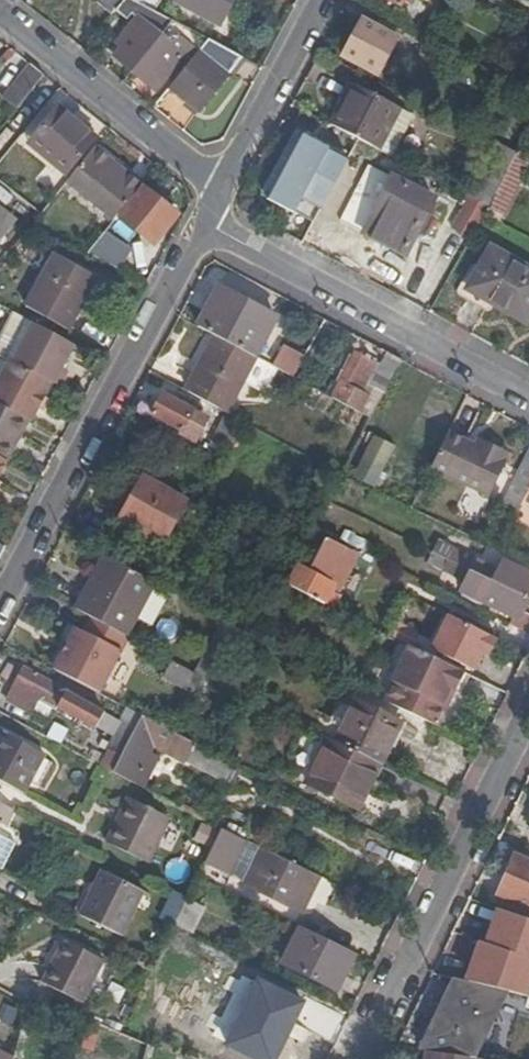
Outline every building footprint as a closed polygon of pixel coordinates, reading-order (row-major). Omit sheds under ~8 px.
[(124,0),(97,0),(95,2),(111,15),(124,0)] [(153,10),(159,0),(134,0),(153,10)] [(173,2),(217,25),(231,0),(174,0),(173,2)] [(132,70),(157,38),(134,19),(115,43),(120,47),(113,56),(132,70)] [(396,38),(362,21),(343,56),(377,74),(396,38)] [(180,57),(157,38),(132,70),(149,85),(155,77),(161,82),(180,57)] [(227,74),(198,50),(172,82),(188,95),(185,100),(198,111),(227,74)] [(12,86),(26,97),(43,75),(29,64),(12,86)] [(403,111),(351,84),(330,125),(382,152),(403,111)] [(58,156),(53,163),(67,174),(95,138),(58,108),(35,138),(58,156)] [(30,144),(53,163),(58,156),(35,138),(30,144)] [(485,206),(514,152),(496,144),(468,197),(485,206)] [(66,182),(114,219),(143,183),(127,169),(125,172),(112,162),(93,148),(66,182)] [(114,160),(112,162),(125,172),(127,169),(114,160)] [(433,199),(381,170),(361,233),(402,254),(433,199)] [(481,214),(485,206),(468,197),(444,184),(439,193),(466,209),(466,208),(481,214)] [(177,214),(142,187),(119,218),(153,244),(177,214)] [(0,208),(0,241),(17,221),(0,208)] [(131,251),(105,233),(87,255),(118,271),(131,251)] [(528,314),(528,270),(490,249),(468,290),(525,322),(528,314)] [(55,252),(26,304),(66,328),(96,275),(55,252)] [(214,335),(251,355),(271,316),(217,287),(196,326),(214,335)] [(13,360),(54,383),(60,386),(69,370),(63,367),(76,344),(34,322),(13,360)] [(225,413),(255,357),(251,355),(214,335),(198,365),(202,367),(188,393),(225,413)] [(360,410),(364,402),(367,396),(361,392),(376,364),(354,352),(330,398),(345,405),(347,402),(360,410)] [(380,393),(396,365),(384,359),(369,387),(380,393)] [(29,420),(33,422),(54,383),(13,360),(1,382),(0,381),(0,404),(29,420)] [(180,434),(189,439),(202,416),(162,394),(151,414),(181,431),(180,434)] [(366,417),(372,407),(364,402),(360,410),(358,413),(364,416),(366,417)] [(8,461),(29,420),(0,404),(0,457),(8,461)] [(359,426),(364,416),(358,413),(347,407),(342,417),(359,426)] [(221,456),(241,421),(227,414),(207,448),(221,456)] [(472,443),(448,431),(429,469),(487,498),(506,459),(472,443)] [(371,435),(349,478),(351,479),(371,488),(392,446),(371,435)] [(475,438),(472,443),(506,459),(508,455),(475,438)] [(515,475),(500,505),(514,512),(527,488),(528,490),(528,446),(515,475)] [(119,519),(120,519),(118,522),(133,530),(135,528),(161,542),(185,500),(142,476),(119,519)] [(309,547),(290,584),(325,601),(334,583),(327,580),(342,548),(323,539),(322,541),(314,537),(309,547)] [(456,538),(446,559),(464,568),(474,547),(456,538)] [(112,560),(105,556),(90,583),(97,588),(112,560)] [(464,568),(446,559),(441,570),(459,578),(464,568)] [(97,588),(90,583),(75,611),(125,637),(155,583),(115,561),(112,560),(97,588)] [(528,600),(528,599),(528,573),(502,560),(495,576),(492,582),(528,600)] [(480,576),(468,570),(457,591),(512,618),(514,614),(520,617),(522,613),(528,600),(492,582),(480,576)] [(492,582),(495,576),(482,570),(480,576),(492,582)] [(509,625),(528,634),(528,616),(522,613),(520,617),(514,614),(512,618),(509,625)] [(490,655),(498,638),(449,614),(432,649),(474,669),(483,651),(490,655)] [(212,684),(241,630),(224,621),(196,676),(210,683),(212,684)] [(123,654),(75,629),(53,671),(101,696),(123,654)] [(441,726),(464,674),(411,650),(387,703),(441,726)] [(210,683),(196,676),(176,664),(167,680),(201,699),(210,683)] [(79,699),(23,668),(11,690),(33,703),(37,697),(71,715),(79,699)] [(356,753),(378,763),(381,765),(401,724),(355,702),(335,742),(356,753)] [(99,764),(106,767),(113,772),(136,728),(122,722),(99,764)] [(113,772),(133,782),(157,736),(137,725),(136,728),(113,772)] [(24,794),(46,755),(2,731),(0,734),(0,782),(24,794)] [(335,742),(322,736),(299,781),(356,809),(378,763),(356,753),(335,742)] [(202,749),(191,744),(183,759),(230,783),(238,767),(202,749)] [(148,865),(171,821),(127,798),(106,844),(148,865)] [(7,827),(16,811),(0,803),(0,823),(7,827)] [(234,834),(221,827),(208,854),(224,862),(236,835),(234,834)] [(294,864),(261,848),(244,884),(300,911),(318,876),(294,864)] [(513,858),(497,896),(528,909),(528,864),(513,858)] [(121,937),(142,892),(99,870),(78,914),(121,937)] [(202,908),(185,900),(182,907),(173,924),(190,933),(202,908)] [(467,983),(499,991),(522,997),(528,968),(528,923),(498,912),(486,947),(480,945),(467,983)] [(307,930),(301,927),(283,965),(336,991),(355,954),(307,930)] [(81,1006),(104,963),(65,942),(42,984),(81,1006)] [(431,1018),(423,1051),(427,1052),(473,1058),(477,1042),(482,1043),(487,1022),(492,1023),(499,991),(467,983),(462,982),(452,980),(441,1021),(431,1018)] [(302,1004),(261,984),(231,1048),(254,1058),(275,1058),(302,1004)] [(0,1049),(0,1058),(14,1058),(14,1057),(0,1049)]
